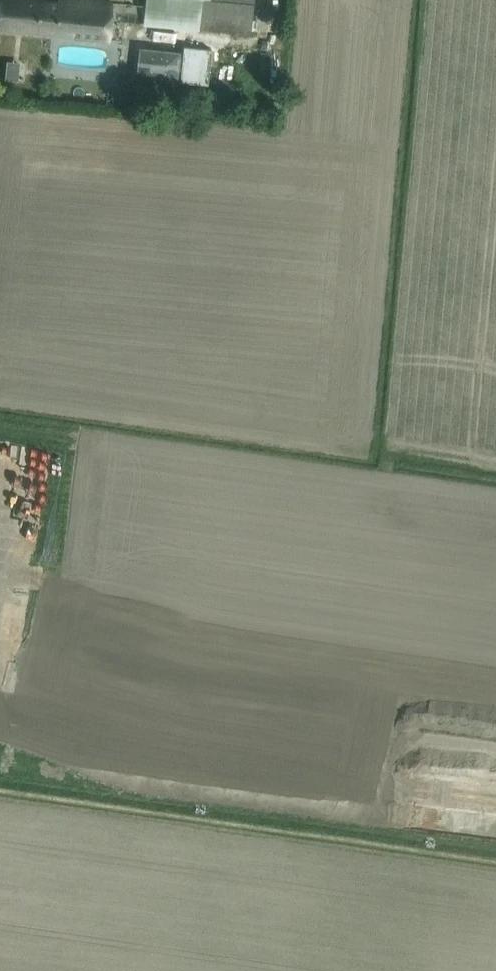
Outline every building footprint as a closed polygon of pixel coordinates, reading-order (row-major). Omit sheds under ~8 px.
[(107,40),(111,1),(102,0),(58,0),(58,2),(38,0),(0,0),(0,27),(75,34),(75,37),(107,40)] [(143,25),(251,36),(254,0),(145,0),(143,25)] [(139,50),(136,79),(139,79),(209,86),(213,49),(184,46),(183,54),(139,50)]
